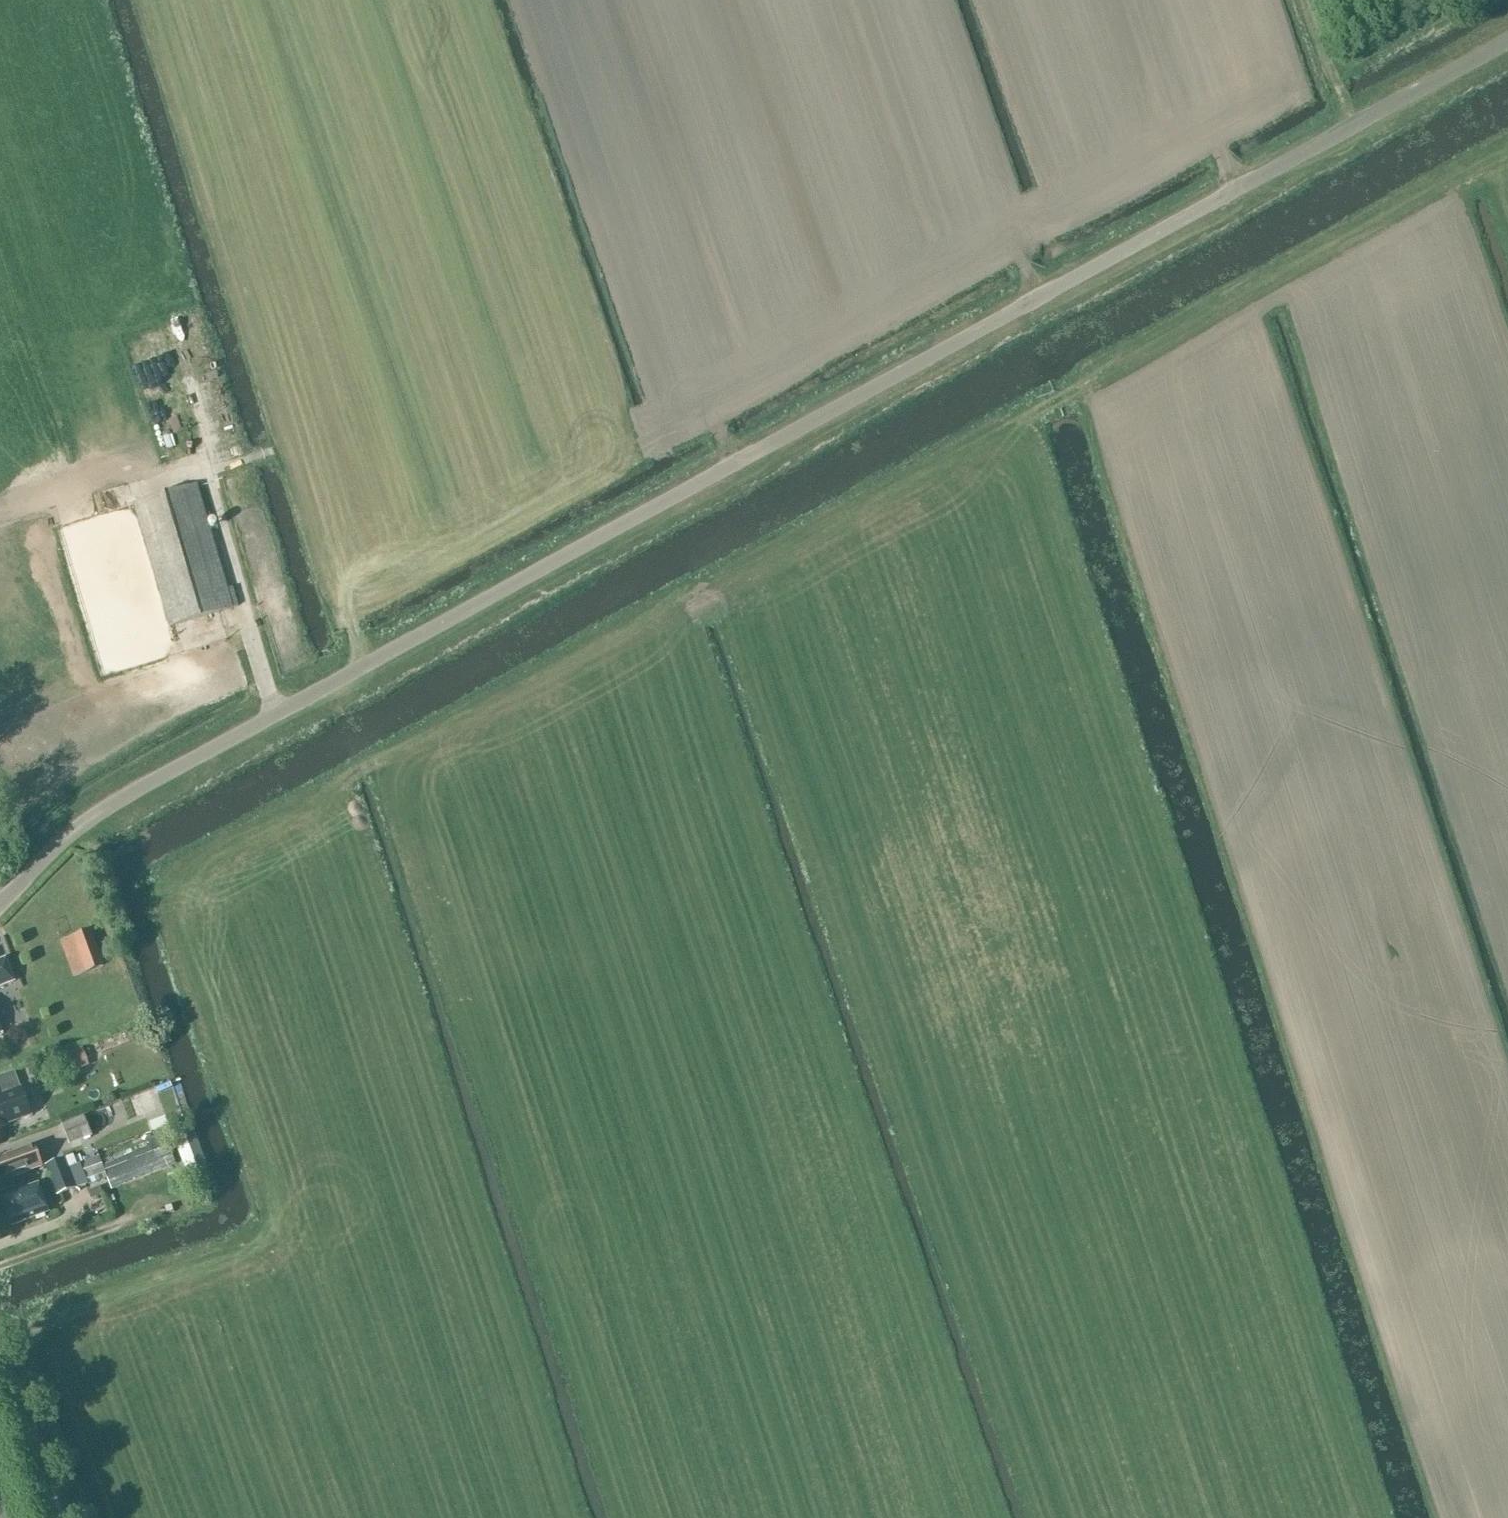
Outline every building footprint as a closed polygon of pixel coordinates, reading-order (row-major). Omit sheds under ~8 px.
[(228,592),(197,486),(134,504),(170,626),(233,608),(232,606),(238,604),(234,591),(228,592)] [(85,974),(105,966),(92,933),(72,940),(85,974)] [(14,981),(6,959),(0,961),(0,987),(14,981)] [(83,1047),(62,1054),(70,1074),(90,1066),(83,1047)] [(3,1121),(29,1111),(14,1071),(0,1076),(0,1128),(5,1126),(3,1121)] [(84,1116),(62,1125),(70,1145),(92,1136),(84,1116)] [(101,1161),(109,1181),(158,1161),(150,1142),(101,1161)] [(41,1167),(37,1154),(23,1159),(20,1150),(5,1156),(6,1157),(0,1159),(0,1180),(12,1176),(13,1177),(28,1172),(41,1167)] [(98,1158),(68,1168),(64,1159),(45,1166),(47,1169),(57,1196),(85,1185),(105,1177),(102,1168),(98,1158)] [(12,1225),(49,1212),(38,1184),(2,1197),(12,1225)] [(90,1200),(102,1195),(100,1188),(88,1192),(90,1200)]
